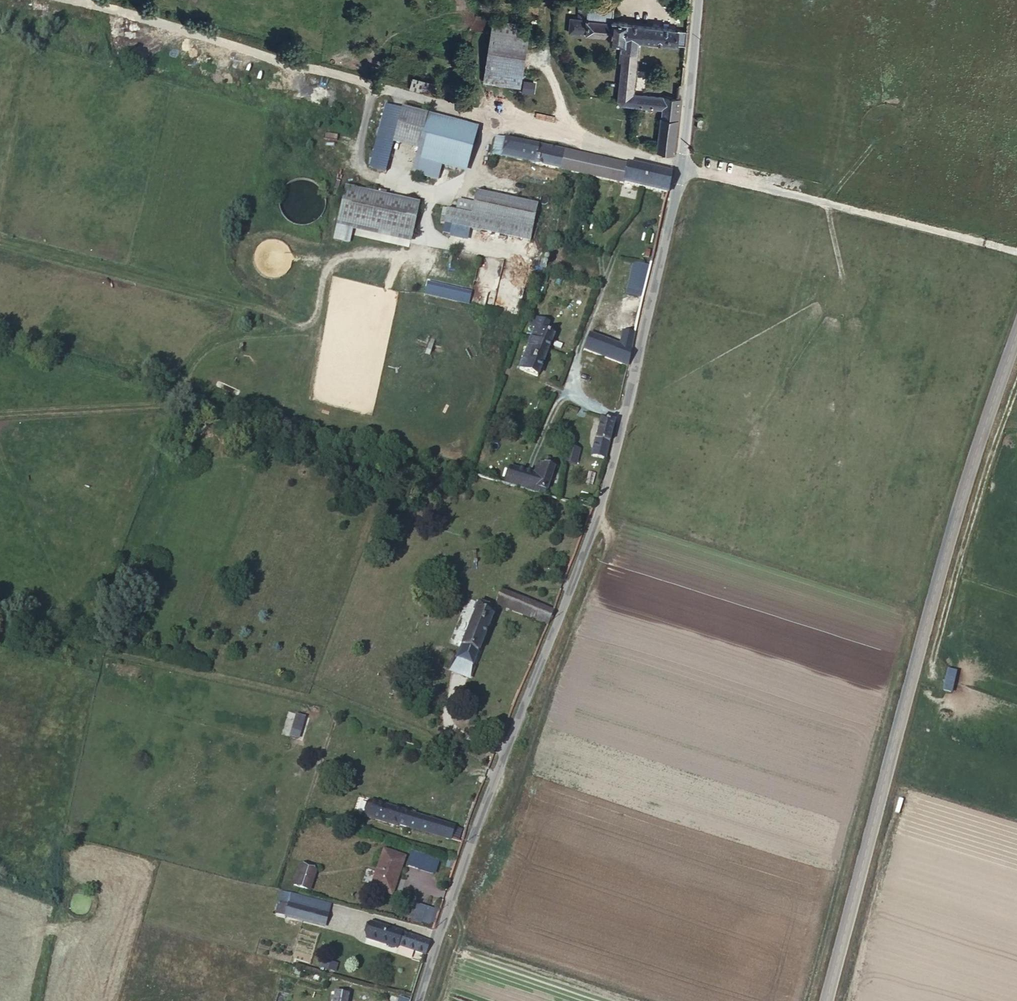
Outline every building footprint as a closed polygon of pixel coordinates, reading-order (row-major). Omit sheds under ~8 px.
[(612,41),(613,28),(587,25),(587,12),(587,7),(578,6),(577,19),(580,19),(579,29),(573,28),(573,39),(612,41)] [(587,25),(613,28),(615,15),(587,12),(587,25)] [(688,50),(690,34),(613,28),(612,41),(611,48),(621,48),(620,54),(626,55),(625,63),(641,64),(643,45),(688,50)] [(492,34),(490,46),(516,51),(518,37),(492,34)] [(516,51),(490,46),(481,96),(520,106),(529,55),(516,51)] [(638,91),(641,64),(625,63),(621,89),(638,91)] [(684,90),(686,73),(674,72),(672,88),(684,90)] [(662,120),(679,122),(682,99),(637,96),(638,91),(621,89),(619,108),(662,115),(662,120)] [(421,140),(423,127),(426,117),(401,112),(394,145),(418,150),(421,140)] [(658,152),(675,155),(679,122),(662,120),(658,152)] [(470,161),(475,138),(436,129),(423,127),(421,140),(418,150),(444,156),(470,161)] [(518,161),(522,145),(497,139),(493,156),(518,161)] [(669,193),(673,176),(522,145),(518,161),(624,184),(669,193)] [(444,156),(418,150),(413,173),(439,179),(444,156)] [(420,205),(346,191),(340,223),(414,237),(420,205)] [(471,215),(445,210),(441,225),(529,243),(537,206),(475,192),(471,215)] [(640,323),(642,317),(634,315),(632,322),(640,323)] [(550,328),(538,325),(534,325),(530,340),(534,341),(532,349),(550,354),(555,337),(549,335),(550,328)] [(630,369),(637,338),(622,330),(618,337),(614,345),(598,339),(587,335),(582,350),(630,369)] [(602,331),(598,339),(614,345),(618,337),(602,331)] [(543,379),(550,354),(532,349),(525,374),(543,379)] [(608,464),(618,428),(602,424),(593,460),(608,464)] [(572,448),(568,463),(577,465),(581,450),(572,448)] [(540,478),(538,493),(552,497),(559,470),(544,467),(540,478)] [(510,489),(521,492),(525,474),(514,472),(510,489)] [(521,492),(537,496),(538,493),(540,478),(525,474),(521,492)] [(544,634),(553,610),(499,594),(494,609),(537,623),(535,630),(544,634)] [(479,656),(493,614),(476,608),(461,651),(479,656)] [(461,651),(458,662),(475,667),(479,656),(461,651)] [(949,669),(944,690),(954,693),(959,672),(949,669)] [(298,740),(307,718),(289,711),(281,733),(298,740)] [(488,729),(505,734),(509,725),(491,718),(488,729)] [(455,827),(370,803),(364,820),(398,830),(399,828),(451,842),(455,827)] [(431,874),(436,859),(412,851),(407,866),(431,874)] [(403,859),(386,853),(372,891),(391,898),(403,859)] [(305,878),(307,871),(298,867),(291,887),(308,893),(313,881),(305,878)] [(315,874),(307,871),(305,878),(313,881),(315,874)] [(425,910),(415,907),(410,919),(421,923),(425,910)] [(328,918),(288,908),(285,919),(324,929),(328,918)] [(427,958),(431,946),(372,927),(367,942),(398,952),(399,949),(427,958)] [(321,969),(335,973),(338,966),(323,961),(321,969)] [(357,993),(343,989),(339,1000),(354,1000),(357,993)]
